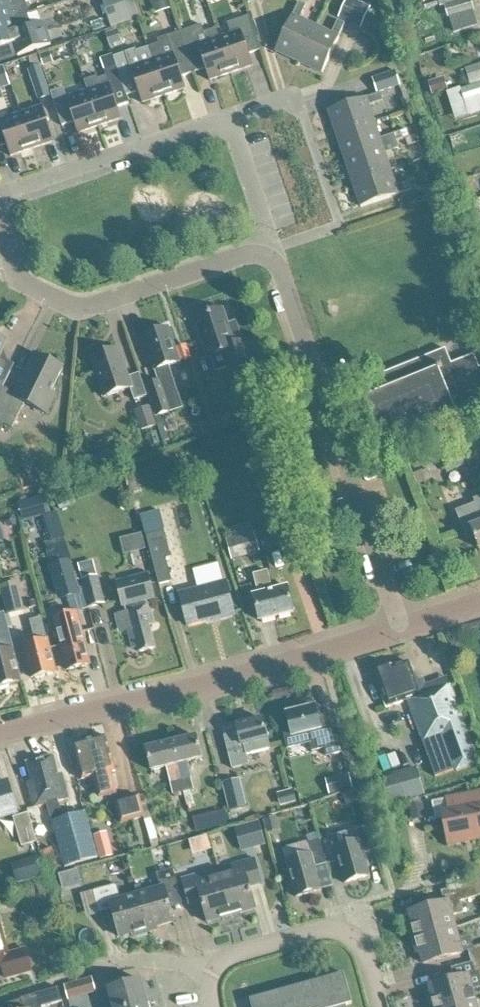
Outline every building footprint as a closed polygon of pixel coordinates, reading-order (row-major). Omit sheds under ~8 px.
[(26,3),(25,0),(0,0),(0,25),(27,16),(27,17),(30,16),(26,3)] [(131,0),(102,0),(112,28),(138,19),(131,0)] [(371,9),(352,0),(348,0),(338,20),(361,30),(371,9)] [(471,0),(456,0),(439,5),(440,8),(445,7),(448,19),(450,18),(454,34),(478,27),(471,0)] [(299,64),(316,27),(300,20),(307,7),(299,3),(293,16),(276,53),(299,64)] [(27,17),(27,16),(0,25),(0,49),(14,45),(18,57),(51,46),(44,24),(31,28),(27,17)] [(261,52),(251,23),(249,17),(228,24),(232,36),(220,40),(231,74),(253,67),(249,56),(261,52)] [(332,35),(316,27),(299,64),(322,75),(340,38),(339,38),(345,25),(338,22),(332,35)] [(231,74),(220,40),(208,44),(202,26),(180,33),(194,74),(206,70),(210,82),(231,74)] [(121,41),(117,29),(105,33),(109,45),(121,41)] [(194,74),(180,33),(158,41),(159,45),(148,49),(164,97),(186,90),(182,78),(194,74)] [(164,97),(148,49),(136,52),(136,50),(113,58),(117,68),(127,97),(138,93),(142,104),(164,97)] [(50,55),(40,58),(42,64),(43,68),(53,65),(50,55)] [(37,57),(28,60),(31,69),(40,66),(37,57)] [(465,70),(465,71),(461,73),(466,89),(479,84),(479,65),(465,70)] [(52,98),(41,66),(40,66),(31,69),(28,70),(39,102),(52,98)] [(4,67),(0,69),(0,91),(10,88),(4,67)] [(129,104),(127,97),(117,68),(105,71),(107,78),(98,80),(97,78),(84,82),(88,93),(100,127),(121,120),(118,108),(129,104)] [(398,87),(394,72),(373,79),(378,94),(398,87)] [(449,91),(444,78),(428,83),(432,96),(449,91)] [(466,89),(466,90),(461,91),(461,89),(431,99),(440,126),(479,113),(479,84),(466,89)] [(100,127),(88,93),(66,100),(78,135),(100,127)] [(367,99),(329,111),(337,136),(375,123),(369,107),(383,102),(381,95),(367,99)] [(43,108),(21,115),(33,150),(54,143),(43,108)] [(21,115),(8,120),(6,115),(0,117),(0,148),(7,146),(11,157),(33,150),(21,115)] [(407,131),(394,135),(381,140),(375,123),(337,136),(345,160),(397,143),(397,142),(409,138),(407,131)] [(473,151),(467,131),(445,138),(451,157),(473,151)] [(417,137),(406,141),(408,149),(420,146),(417,137)] [(399,150),(397,143),(345,160),(353,184),(391,171),(385,154),(399,150)] [(396,188),(391,171),(353,184),(361,208),(399,196),(399,195),(413,190),(410,183),(396,188)] [(470,195),(477,193),(473,179),(466,181),(470,195)] [(234,346),(222,311),(196,320),(209,358),(211,357),(216,372),(229,368),(236,387),(257,380),(244,343),(234,346)] [(169,367),(180,363),(176,350),(169,329),(143,338),(158,383),(146,387),(164,440),(168,439),(160,416),(172,412),(164,390),(175,386),(169,367)] [(187,346),(176,350),(180,363),(192,359),(187,346)] [(479,408),(479,369),(475,356),(452,365),(446,349),(379,376),(385,392),(358,402),(378,450),(479,408)] [(135,401),(147,397),(139,374),(128,378),(118,350),(92,359),(105,398),(131,390),(135,401)] [(63,369),(34,355),(15,395),(3,389),(0,396),(0,423),(13,429),(25,404),(47,415),(56,397),(51,395),(63,369)] [(11,373),(0,367),(0,395),(11,373)] [(149,407),(136,412),(142,431),(156,426),(149,407)] [(233,425),(230,416),(214,422),(217,431),(233,425)] [(462,449),(470,471),(479,467),(479,442),(462,449)] [(466,466),(459,450),(441,458),(448,474),(466,466)] [(413,484),(415,489),(427,485),(423,473),(411,477),(413,484)] [(54,515),(49,496),(16,504),(21,523),(54,515)] [(474,500),(475,504),(455,512),(466,542),(475,538),(479,550),(479,498),(474,500)] [(162,514),(144,518),(148,534),(160,586),(172,583),(167,560),(172,559),(166,530),(162,514)] [(57,517),(43,521),(52,550),(47,552),(52,566),(48,567),(59,601),(81,594),(66,546),(57,517)] [(260,554),(254,532),(227,540),(232,561),(260,554)] [(143,536),(122,541),(125,555),(126,558),(147,552),(143,536)] [(97,578),(93,562),(79,566),(83,581),(97,578)] [(260,622),(294,613),(287,588),(272,592),(268,572),(254,576),(259,595),(254,596),(260,622)] [(155,625),(150,606),(149,606),(148,601),(155,599),(150,575),(116,584),(122,607),(126,606),(127,612),(123,613),(124,614),(120,615),(118,619),(121,630),(124,632),(128,631),(133,649),(139,647),(140,652),(156,648),(150,626),(155,625)] [(89,609),(105,605),(98,577),(97,578),(83,581),(82,582),(89,609)] [(220,620),(235,616),(226,583),(180,595),(188,626),(219,618),(220,620)] [(17,584),(1,588),(8,615),(24,611),(17,584)] [(78,616),(67,619),(55,621),(68,671),(90,666),(85,649),(87,649),(78,616)] [(24,647),(32,679),(34,678),(37,679),(44,678),(45,675),(56,673),(41,619),(31,622),(36,643),(24,647)] [(20,682),(16,665),(18,664),(8,625),(0,627),(0,646),(2,652),(0,653),(0,689),(9,687),(8,685),(20,682)] [(478,763),(451,686),(421,696),(409,664),(394,669),(393,667),(376,673),(381,688),(382,698),(386,709),(408,701),(435,778),(478,763)] [(316,707),(287,715),(289,725),(282,727),(287,751),(310,745),(312,753),(325,750),(326,757),(342,753),(335,725),(321,729),(316,707)] [(271,750),(268,740),(270,740),(264,720),(237,727),(239,734),(224,737),(228,749),(233,770),(249,766),(247,756),(271,750)] [(106,775),(115,772),(107,737),(74,746),(83,781),(93,778),(99,799),(111,796),(106,775)] [(197,737),(172,743),(177,766),(202,760),(197,737)] [(184,793),(181,781),(177,766),(172,743),(146,750),(152,772),(167,768),(174,796),(184,793)] [(32,783),(28,784),(35,810),(48,806),(53,824),(64,821),(59,803),(70,800),(63,775),(59,776),(54,757),(27,764),(32,783)] [(425,796),(417,767),(393,774),(394,777),(385,779),(393,805),(425,796)] [(336,794),(352,790),(349,776),(332,780),(336,794)] [(191,778),(181,781),(184,793),(194,791),(191,778)] [(247,806),(240,780),(222,784),(229,811),(247,806)] [(17,813),(8,783),(0,785),(0,819),(17,813)] [(296,803),(293,791),(283,793),(286,806),(296,803)] [(354,805),(360,804),(357,792),(351,794),(354,805)] [(469,796),(477,840),(479,839),(479,794),(469,796)] [(146,818),(139,796),(115,803),(121,825),(146,818)] [(477,840),(469,796),(447,801),(433,804),(436,821),(443,819),(448,845),(477,840)] [(425,813),(423,803),(409,806),(411,816),(425,813)] [(37,843),(29,814),(13,819),(22,848),(37,843)] [(210,829),(207,815),(193,818),(197,833),(210,829)] [(278,826),(276,817),(263,820),(266,830),(278,826)] [(261,820),(247,824),(253,844),(266,841),(261,820)] [(190,837),(185,821),(158,829),(162,845),(190,837)] [(348,833),(332,837),(335,848),(345,884),(370,877),(364,854),(376,851),(369,827),(348,833)] [(155,833),(148,835),(150,843),(157,841),(155,833)] [(307,836),(309,844),(320,841),(318,833),(307,836)] [(211,850),(207,837),(190,842),(194,856),(211,850)] [(315,868),(327,865),(320,841),(309,844),(307,844),(310,855),(286,862),(296,898),(322,891),(315,868)] [(110,845),(97,849),(101,860),(113,857),(110,845)] [(52,849),(42,852),(48,872),(58,868),(52,849)] [(41,855),(10,864),(17,883),(48,874),(41,855)] [(250,888),(262,884),(256,860),(233,866),(235,874),(221,878),(232,918),(256,911),(250,888)] [(166,895),(180,891),(173,868),(156,873),(161,889),(143,894),(141,885),(135,887),(137,895),(148,933),(149,933),(148,930),(174,923),(166,895)] [(78,870),(59,875),(63,890),(82,885),(78,870)] [(232,918),(221,878),(207,882),(205,874),(182,880),(189,904),(202,901),(208,924),(232,918)] [(479,897),(479,887),(479,882),(442,892),(445,904),(410,913),(413,924),(409,925),(413,940),(455,929),(452,917),(463,913),(460,902),(479,897)] [(148,933),(137,895),(121,900),(116,885),(92,892),(98,914),(112,910),(120,938),(132,935),(133,937),(148,933)] [(32,973),(26,950),(8,955),(0,927),(0,968),(4,967),(7,980),(32,973)] [(458,940),(455,929),(413,940),(417,955),(421,954),(424,965),(469,952),(472,963),(479,961),(479,947),(474,948),(470,937),(458,940)] [(472,963),(475,976),(468,978),(468,976),(430,987),(433,998),(429,999),(432,1006),(458,1006),(475,1002),(472,991),(479,989),(479,961),(472,963)] [(346,1006),(352,1004),(344,975),(250,1001),(252,1006),(346,1006)] [(96,993),(93,979),(65,986),(69,1001),(96,993)] [(113,1006),(140,1006),(148,1005),(141,981),(108,990),(113,1006)] [(63,1003),(59,989),(21,1000),(23,1006),(48,1006),(63,1003)]
